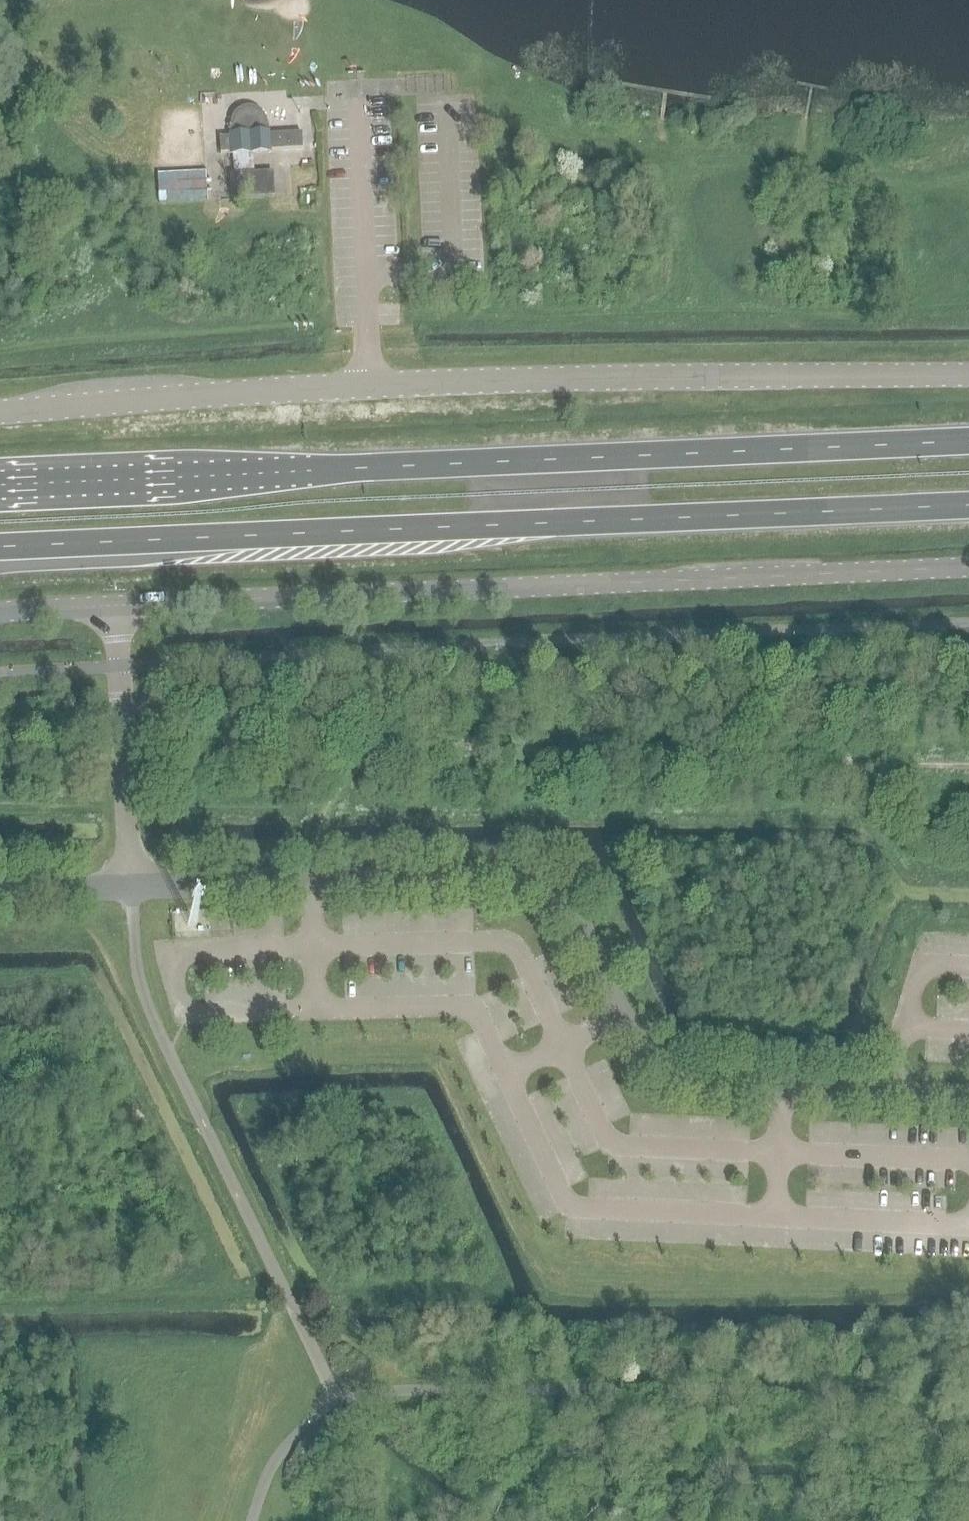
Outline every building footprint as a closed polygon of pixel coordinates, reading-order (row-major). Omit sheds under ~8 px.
[(221,137),(222,153),(302,149),(301,133),(269,135),(268,124),(266,124),(266,119),(264,115),(261,111),(256,108),(250,107),(244,107),(238,109),(234,112),(231,117),(230,121),(231,137),(221,137)] [(206,200),(205,171),(157,173),(158,203),(206,200)] [(275,195),(274,171),(230,173),(232,198),(275,195)]
